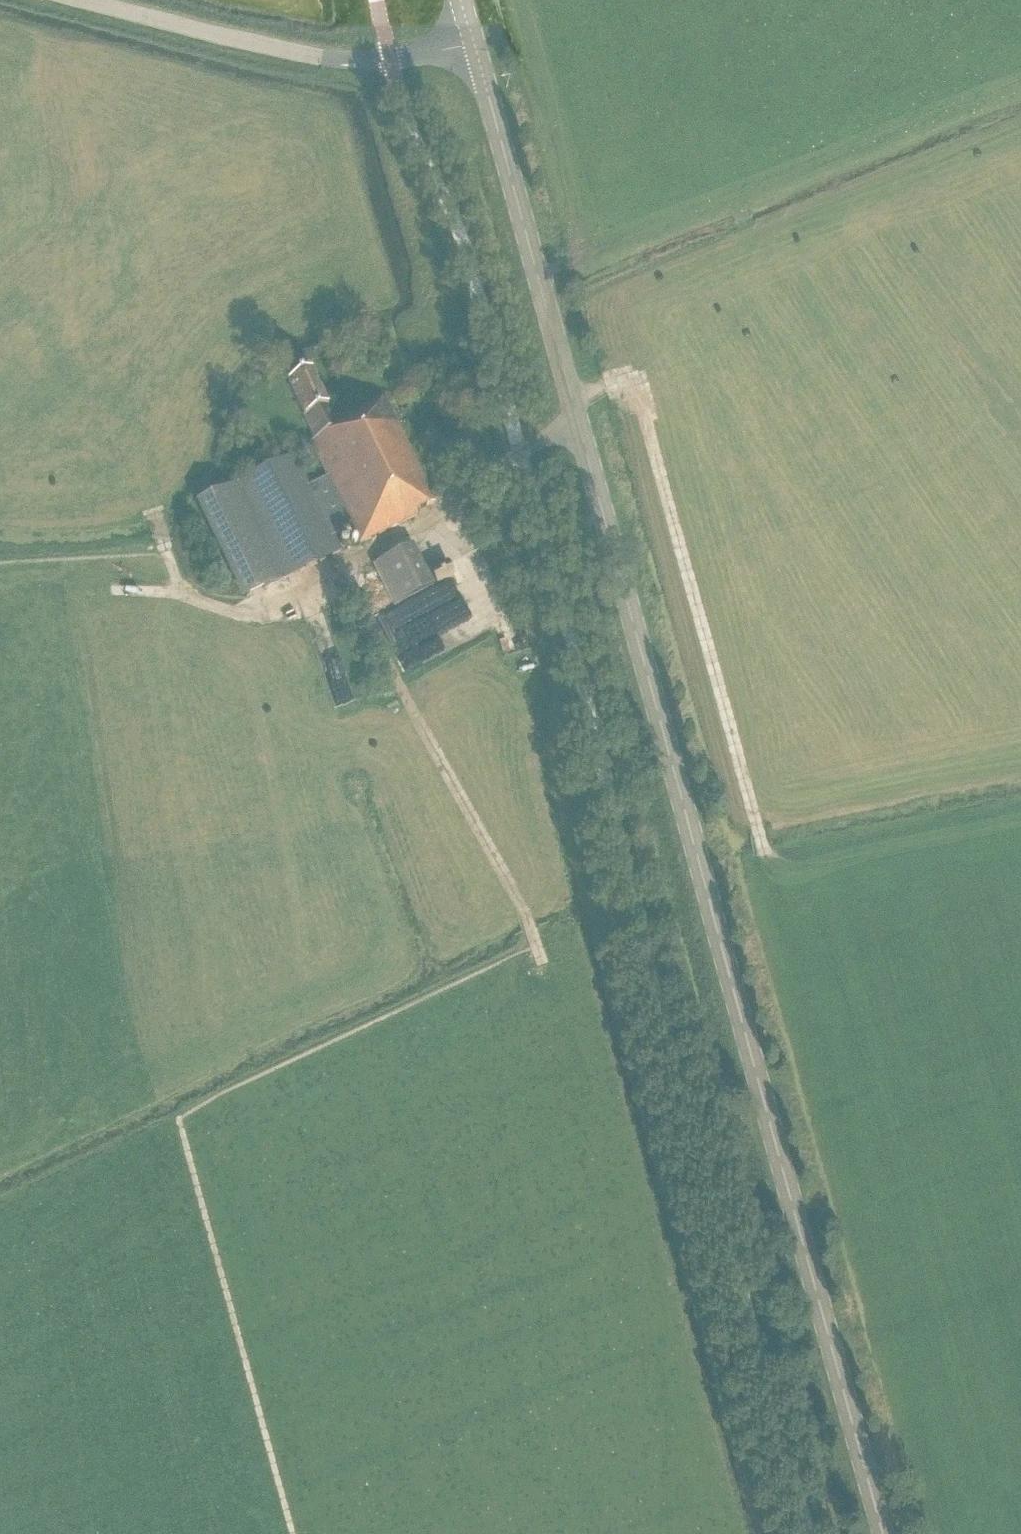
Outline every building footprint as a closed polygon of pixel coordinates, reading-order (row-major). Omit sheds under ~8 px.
[(334,425),(309,373),(286,385),(313,442),(309,443),(330,487),(312,496),(293,456),(199,502),(246,597),(340,552),(332,537),(350,528),(358,545),(416,516),(415,512),(433,503),(384,399),(334,425)] [(392,608),(432,588),(411,547),(371,566),(392,608)] [(435,586),(452,578),(446,565),(429,573),(435,586)]
